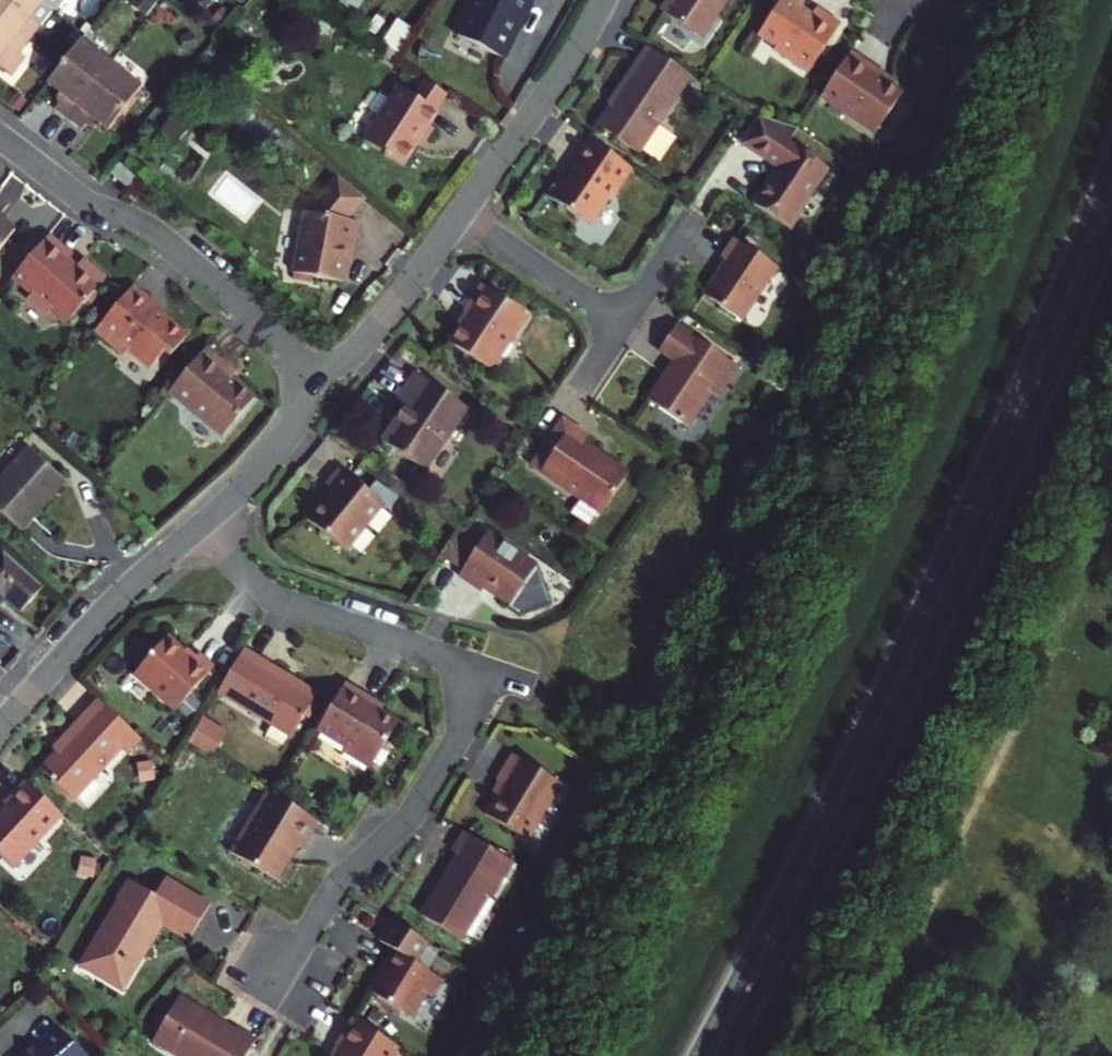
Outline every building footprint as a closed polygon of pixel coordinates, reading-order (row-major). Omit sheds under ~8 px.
[(42,0),(0,0),(0,16),(35,43),(46,29),(36,21),(48,4),(42,0)] [(48,4),(60,14),(70,0),(42,0),(48,4)] [(522,0),(475,0),(455,38),(501,61),(514,34),(510,32),(527,2),(522,0)] [(727,0),(672,0),(664,13),(702,38),(727,0)] [(816,8),(813,13),(803,7),(803,5),(803,4),(803,3),(802,2),(798,0),(781,0),(759,34),(776,46),(774,49),(809,72),(841,25),(816,8)] [(17,78),(30,61),(24,57),(35,43),(0,16),(0,65),(17,78)] [(394,60),(415,31),(395,19),(376,48),(394,60)] [(114,64),(82,39),(62,64),(50,80),(67,93),(56,107),(70,118),(114,64)] [(690,75),(648,47),(597,124),(638,152),(690,75)] [(877,69),(851,51),(820,97),(875,133),(902,92),(874,73),(877,69)] [(112,128),(143,87),(114,64),(70,118),(83,128),(94,114),(112,128)] [(435,109),(445,93),(409,69),(364,141),(404,168),(425,134),(428,136),(434,127),(430,125),(439,111),(435,109)] [(791,126),(762,117),(745,143),(780,167),(756,203),(794,229),(802,218),(799,207),(813,187),(816,189),(831,168),(796,144),(795,146),(783,138),(791,126)] [(632,168),(588,138),(574,160),(573,161),(573,162),(574,164),(575,164),(577,166),(569,178),(566,176),(557,178),(546,194),(557,202),(558,210),(566,208),(586,221),(592,220),(610,194),(616,192),(632,168)] [(208,192),(247,220),(265,196),(227,167),(208,192)] [(9,203),(0,196),(0,214),(9,203)] [(17,230),(0,217),(0,251),(17,230)] [(354,247),(357,225),(304,217),(295,275),(343,282),(349,246),(354,247)] [(72,255),(49,236),(13,277),(33,294),(29,298),(48,314),(52,310),(63,320),(71,319),(106,279),(83,259),(77,267),(68,260),(72,255)] [(778,267),(735,238),(722,258),(730,263),(722,274),(717,275),(704,294),(743,320),(778,267)] [(527,315),(482,284),(464,311),(469,313),(450,342),(491,369),(527,315)] [(154,302),(133,285),(95,331),(125,355),(129,350),(150,368),(164,351),(170,356),(188,335),(168,319),(162,319),(152,311),(154,308),(155,307),(155,306),(155,304),(155,303),(154,302)] [(740,367),(677,325),(659,351),(677,363),(651,401),(692,429),(715,394),(720,397),(740,367)] [(237,371),(207,346),(170,390),(224,435),(255,397),(231,377),(237,371)] [(466,407),(414,372),(394,402),(404,409),(397,419),(395,418),(381,439),(425,469),(466,407)] [(587,435),(563,419),(543,448),(552,454),(541,471),(602,513),(629,473),(583,442),(587,435)] [(65,478),(30,446),(0,480),(0,510),(22,530),(46,505),(42,502),(65,478)] [(384,505),(340,469),(327,485),(332,490),(308,520),(346,551),(384,505)] [(488,531),(459,575),(482,591),(484,588),(492,586),(494,595),(510,605),(537,564),(488,531)] [(48,587),(5,549),(0,555),(0,605),(9,596),(25,611),(48,587)] [(168,635),(135,672),(176,709),(214,666),(200,653),(194,659),(168,635)] [(287,674),(244,649),(218,692),(291,736),(315,697),(284,678),(287,674)] [(372,699),(345,683),(317,729),(346,747),(343,751),(371,767),(399,721),(370,703),(372,699)] [(141,738),(99,699),(62,739),(66,742),(41,769),(75,800),(123,748),(128,753),(141,738)] [(562,784),(513,754),(497,781),(503,785),(485,814),(528,840),(562,784)] [(25,780),(4,803),(7,805),(0,812),(0,855),(14,868),(63,815),(25,780)] [(318,822),(268,791),(231,852),(277,880),(298,846),(302,849),(318,822)] [(512,861),(465,832),(454,852),(459,854),(422,915),(461,939),(487,896),(490,897),(512,861)] [(189,940),(210,905),(166,878),(155,895),(130,880),(119,898),(120,899),(85,957),(105,969),(100,976),(122,990),(137,966),(137,963),(142,955),(144,954),(162,924),(189,940)] [(443,980),(394,950),(369,991),(412,1017),(427,992),(433,996),(443,980)] [(105,969),(85,957),(80,964),(100,976),(105,969)] [(256,1040),(237,1028),(235,1030),(180,997),(153,1041),(177,1055),(247,1055),(256,1040)] [(353,1018),(336,1045),(341,1048),(336,1055),(394,1055),(399,1047),(353,1018)] [(57,1025),(34,1047),(37,1050),(31,1055),(86,1055),(57,1025)]
